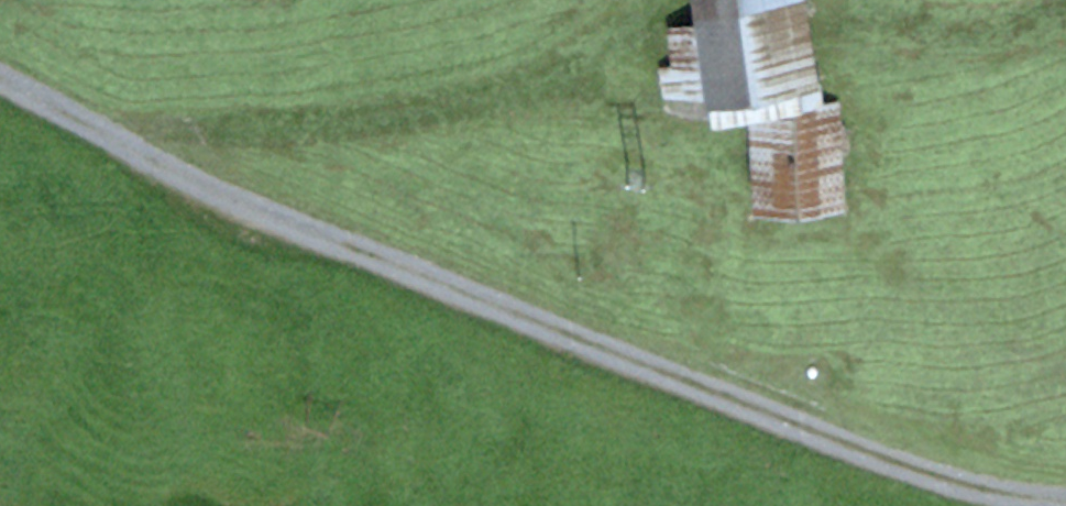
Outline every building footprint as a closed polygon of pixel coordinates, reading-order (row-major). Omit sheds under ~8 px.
[(710,102),(818,86),(805,0),(695,0),(710,102)] [(839,107),(745,113),(751,214),(846,208),(839,107)]
